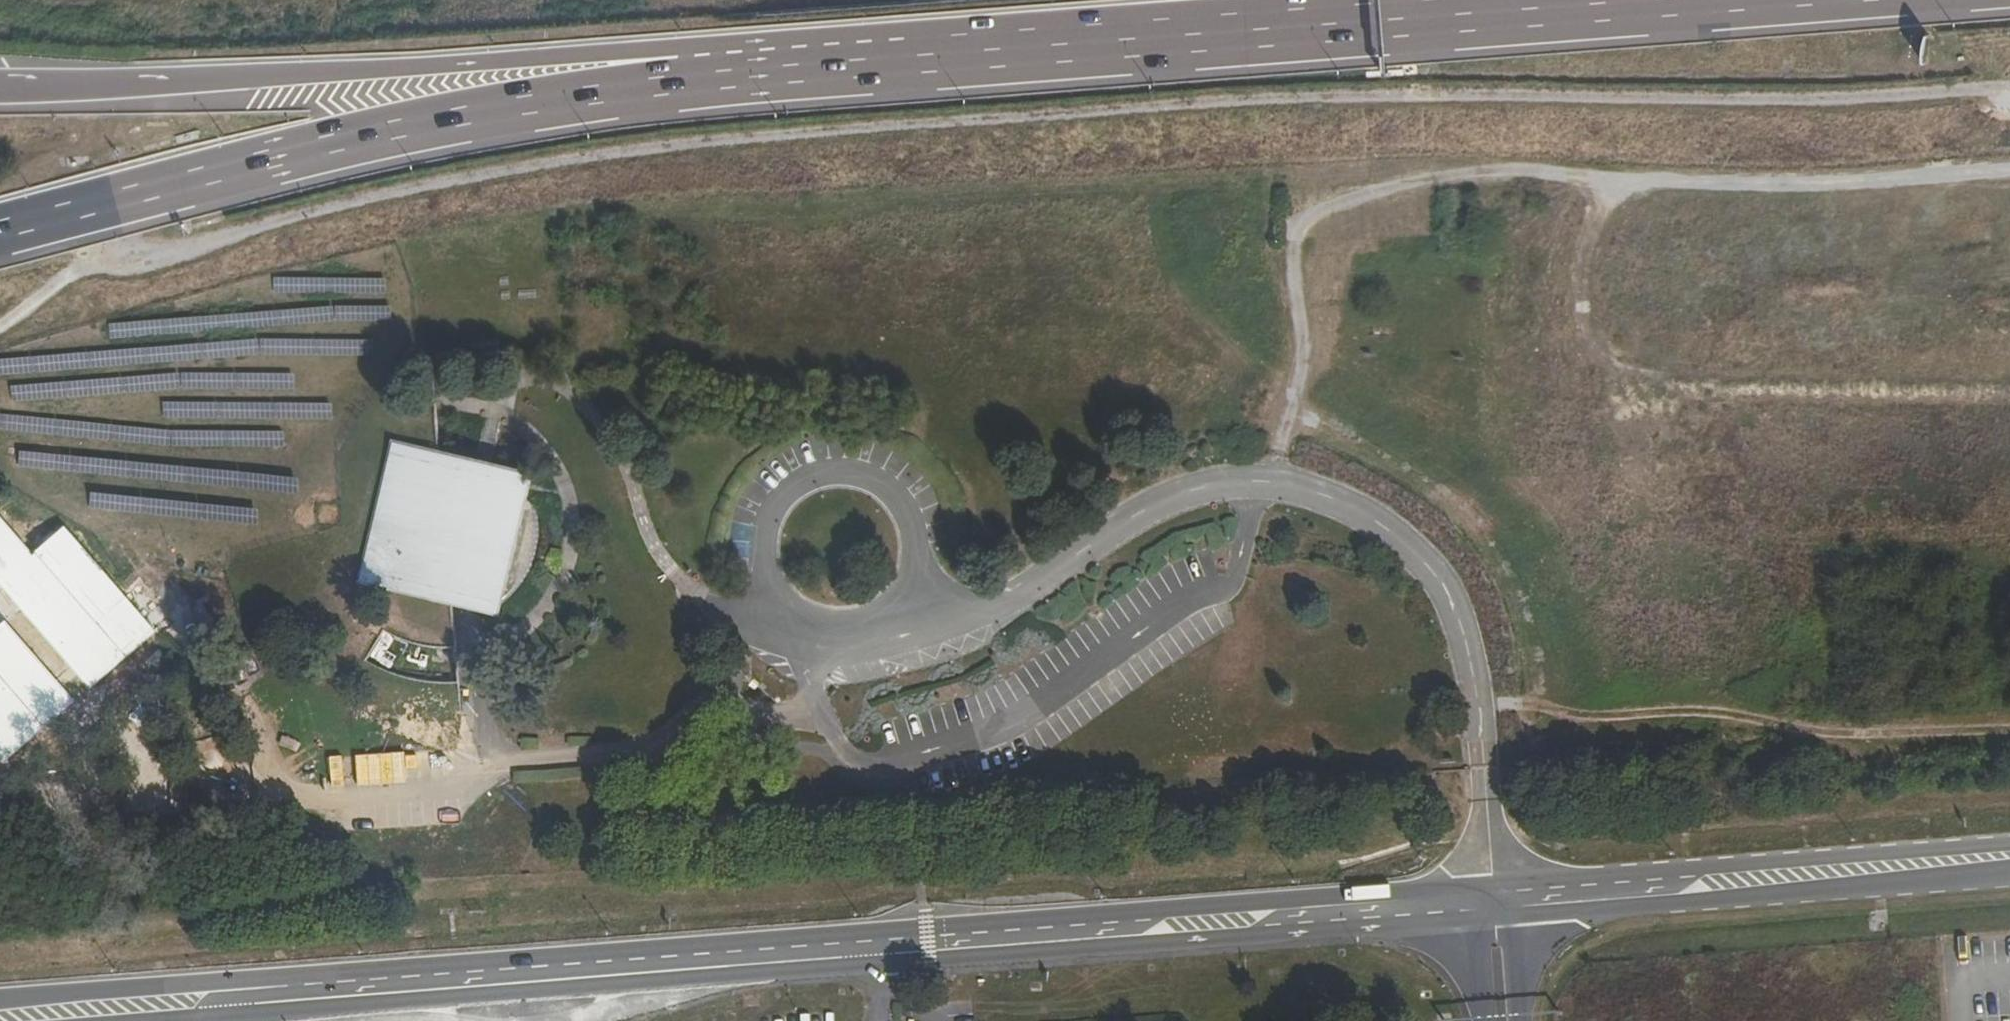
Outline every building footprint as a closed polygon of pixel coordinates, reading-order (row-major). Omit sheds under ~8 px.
[(476,467),(386,446),(354,590),(444,613),(497,626),(532,480),(487,469),(476,467)] [(0,624),(0,757),(3,761),(74,700),(5,620),(0,624)] [(362,672),(401,689),(454,693),(450,655),(418,654),(378,641),(362,672)]
